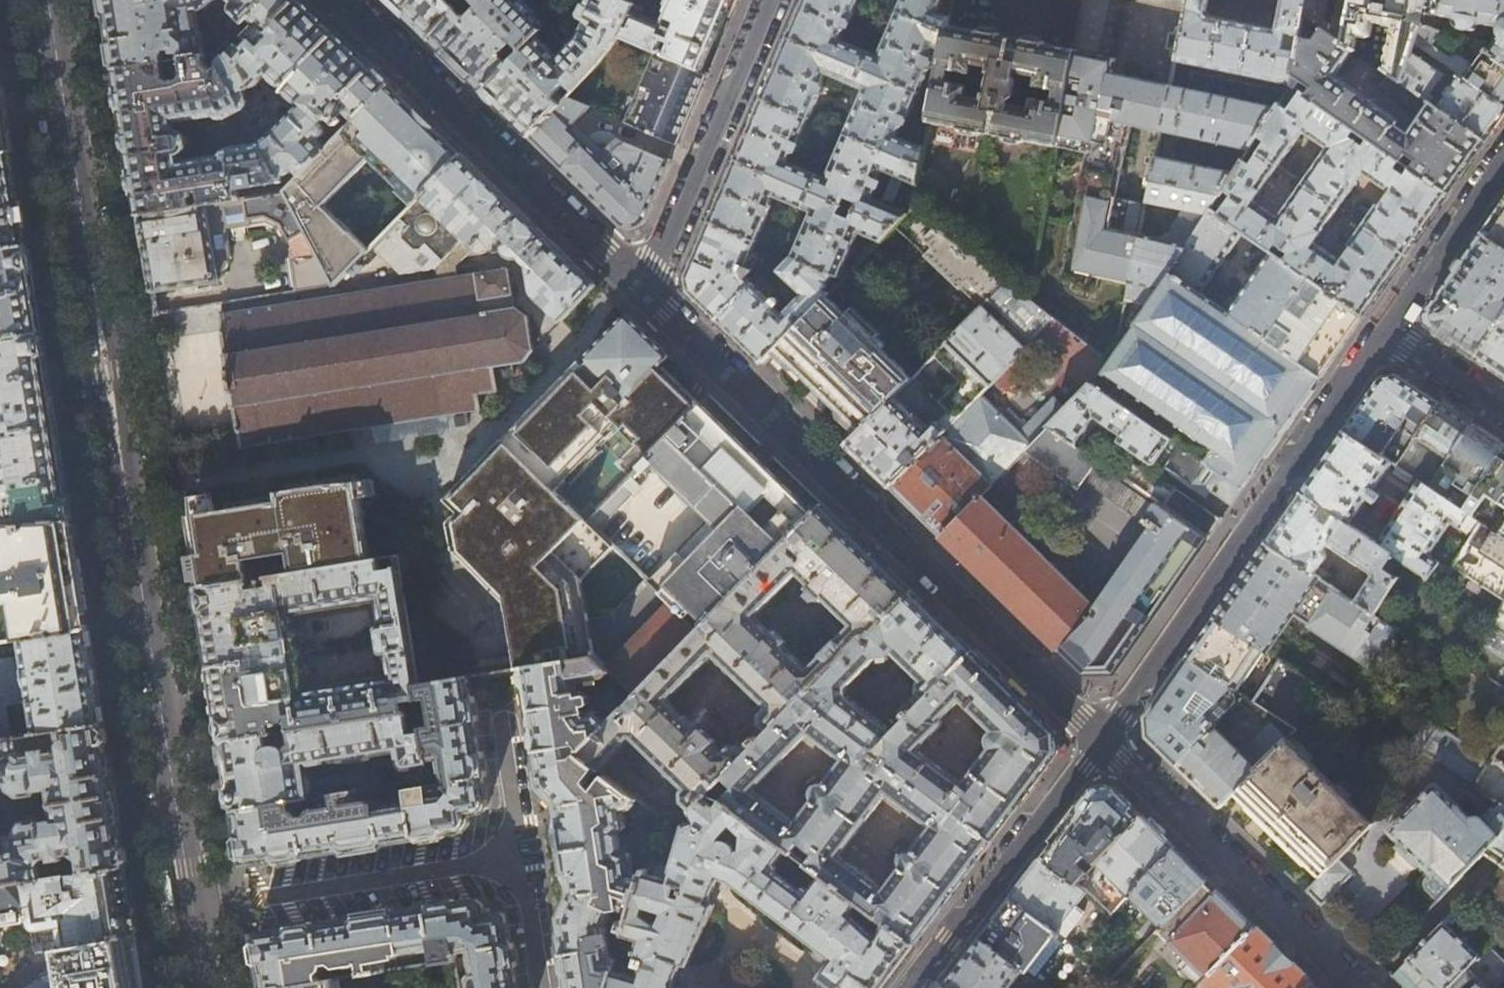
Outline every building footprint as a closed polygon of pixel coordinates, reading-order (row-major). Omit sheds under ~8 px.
[(115,70),(164,62),(184,60),(207,57),(200,31),(198,28),(195,27),(191,27),(189,27),(187,14),(204,10),(218,0),(104,0),(115,70)] [(337,33),(311,9),(302,0),(267,0),(250,19),(258,27),(248,38),(248,41),(245,45),(237,46),(220,63),(244,111),(248,106),(250,102),(249,100),(247,91),(255,87),(268,74),(272,81),(276,85),(279,86),(284,88),(285,88),(337,33)] [(231,4),(230,6),(230,8),(230,10),(231,13),(244,25),(250,19),(267,0),(227,0),(231,4)] [(396,6),(431,40),(458,12),(469,0),(390,0),(396,6)] [(480,8),(468,21),(458,12),(431,40),(455,63),(484,91),(511,63),(502,55),(515,41),(524,50),(539,35),(547,26),(547,24),(538,14),(536,11),(526,0),(472,0),(480,8)] [(627,0),(589,0),(583,12),(582,16),(582,20),(584,23),(587,24),(579,38),(562,57),(539,35),(524,50),(511,63),(484,91),(506,113),(530,137),(561,106),(553,98),(566,84),(574,91),(621,37),(634,13),(637,8),(626,3),(627,0)] [(661,25),(634,13),(621,37),(659,53),(701,71),(717,32),(731,0),(672,0),(661,25)] [(802,7),(774,71),(762,99),(808,118),(823,84),(821,81),(825,73),(864,89),(845,134),(920,165),(924,148),(896,136),(900,127),(903,126),(932,57),(931,55),(934,47),(943,50),(946,32),(898,11),(878,56),(840,39),(844,30),(846,30),(859,0),(804,0),(802,7)] [(898,11),(946,32),(947,26),(948,23),(949,16),(938,11),(943,0),(871,0),(898,11)] [(1109,0),(1084,0),(1075,49),(1058,140),(1083,145),(1082,151),(1087,151),(1078,197),(1084,198),(1080,221),(1074,220),(1067,262),(1072,263),(1068,281),(1075,282),(1074,288),(1095,293),(1099,276),(1129,283),(1140,234),(1146,204),(1131,201),(1131,200),(1116,196),(1126,147),(1127,148),(1131,125),(1249,150),(1251,146),(1276,108),(1113,72),(1116,58),(1097,54),(1109,0)] [(1189,0),(1176,61),(1292,83),(1293,73),(1301,35),(1305,14),(1308,0),(1283,0),(1278,30),(1209,16),(1206,11),(1208,0),(1189,0)] [(1333,27),(1326,22),(1322,21),(1326,0),(1308,0),(1305,14),(1322,26),(1344,42),(1353,0),(1338,0),(1333,27)] [(1344,42),(1353,48),(1354,49),(1358,34),(1370,37),(1374,22),(1393,26),(1388,48),(1385,70),(1388,72),(1401,82),(1414,45),(1418,22),(1423,24),(1425,15),(1439,15),(1441,8),(1440,0),(1353,0),(1344,42)] [(1441,8),(1439,15),(1456,18),(1456,22),(1455,23),(1457,27),(1458,28),(1460,27),(1462,29),(1465,30),(1467,30),(1472,29),(1476,25),(1478,22),(1492,25),(1494,19),(1501,14),(1503,6),(1503,7),(1503,0),(1440,0),(1441,8)] [(1503,6),(1501,14),(1494,19),(1492,25),(1498,25),(1498,28),(1498,30),(1501,34),(1490,50),(1487,48),(1486,40),(1483,39),(1481,42),(1477,48),(1488,53),(1503,64),(1503,7),(1503,6)] [(1423,24),(1418,22),(1414,45),(1420,49),(1460,76),(1503,105),(1503,64),(1488,53),(1477,48),(1474,47),(1471,52),(1479,58),(1475,63),(1474,63),(1472,66),(1467,62),(1451,54),(1433,41),(1437,31),(1423,24)] [(1002,134),(1007,141),(1020,144),(1025,141),(1025,140),(1057,146),(1058,140),(1075,49),(1045,44),(1046,41),(1042,37),(1030,34),(1022,37),(1022,39),(1001,34),(1001,32),(996,27),(984,24),(978,28),(978,29),(948,23),(947,26),(946,32),(943,50),(930,119),(958,125),(962,131),(975,133),(981,130),(1002,134)] [(1314,38),(1301,35),(1293,73),(1311,86),(1306,94),(1447,194),(1463,171),(1484,141),(1401,83),(1401,82),(1388,72),(1380,84),(1419,112),(1406,131),(1396,124),(1399,120),(1397,119),(1398,117),(1335,75),(1353,48),(1344,42),(1322,26),(1314,38)] [(352,124),(390,85),(367,63),(337,33),(285,88),(284,88),(285,91),(286,94),(289,99),(295,103),(301,105),(271,136),(261,142),(286,192),(326,151),(321,145),(329,137),(329,136),(336,129),(340,132),(345,126),(342,123),(346,118),(352,124)] [(1469,45),(1474,47),(1477,48),(1481,42),(1473,37),(1469,45)] [(1420,49),(1414,45),(1401,82),(1401,83),(1484,141),(1492,130),(1503,112),(1503,105),(1460,76),(1452,87),(1449,87),(1444,94),(1440,90),(1435,97),(1429,93),(1443,73),(1415,55),(1420,49)] [(708,74),(701,71),(659,53),(629,124),(678,145),(690,116),(708,74)] [(180,82),(172,83),(166,79),(164,62),(115,70),(127,140),(139,215),(286,192),(261,142),(221,66),(216,70),(212,71),(210,71),(207,68),(206,65),(207,57),(184,60),(186,77),(180,82)] [(0,80),(0,153),(11,152),(4,106),(0,80)] [(352,124),(286,192),(306,231),(318,253),(334,285),(367,253),(412,205),(404,197),(413,188),(422,196),(462,154),(445,139),(405,100),(390,85),(352,124)] [(1276,108),(1251,146),(1259,151),(1279,165),(1302,132),(1327,148),(1303,182),(1338,207),(1362,174),(1390,193),(1380,207),(1377,205),(1362,224),(1405,254),(1425,226),(1447,194),(1306,94),(1302,91),(1289,109),(1280,102),(1276,108)] [(568,98),(561,106),(530,137),(582,187),(619,222),(622,225),(624,226),(631,228),(637,227),(640,225),(645,221),(646,219),(660,187),(671,162),(618,140),(601,158),(586,143),(584,143),(582,143),(579,146),(567,133),(586,114),(596,118),(599,111),(568,98)] [(808,118),(762,99),(749,131),(736,160),(844,206),(847,198),(859,203),(856,211),(894,227),(907,213),(872,198),(880,179),(879,176),(882,169),(917,184),(920,165),(845,134),(826,178),(787,161),(790,153),(794,152),(808,118)] [(1057,146),(1082,151),(1083,145),(1058,140),(1057,146)] [(1254,200),(1279,165),(1259,151),(1251,164),(1243,159),(1233,173),(1223,190),(1231,195),(1218,214),(1243,231),(1272,252),(1277,244),(1290,253),(1284,260),(1316,282),(1321,275),(1331,281),(1325,289),(1363,315),(1386,282),(1405,254),(1362,224),(1348,244),(1352,248),(1342,262),(1314,242),(1338,207),(1303,182),(1278,217),(1254,200)] [(11,152),(0,153),(0,250),(26,246),(19,199),(11,152)] [(436,280),(456,276),(454,264),(456,264),(473,247),(479,253),(497,250),(497,252),(504,251),(510,255),(513,256),(518,256),(528,265),(532,288),(534,294),(561,321),(596,285),(569,259),(523,214),(474,166),(462,154),(422,196),(412,205),(367,253),(370,256),(378,249),(403,274),(434,268),(436,280)] [(1233,173),(1156,156),(1146,202),(1184,208),(1174,225),(1172,241),(1140,234),(1129,283),(1112,360),(1113,359),(1169,272),(1210,209),(1223,190),(1233,173)] [(840,214),(844,206),(736,160),(722,194),(710,221),(756,241),(771,207),(769,203),(773,195),(812,212),(793,256),(836,275),(839,276),(859,232),(881,241),(894,227),(856,211),(852,219),(840,214)] [(231,257),(227,228),(265,222),(278,230),(283,228),(289,239),(306,231),(286,192),(139,215),(146,258),(153,298),(156,298),(160,297),(161,296),(162,294),(164,295),(174,294),(175,292),(177,290),(177,287),(197,284),(198,287),(200,288),(200,290),(211,288),(214,285),(214,282),(220,281),(219,277),(218,277),(218,274),(221,274),(223,272),(228,268),(229,265),(229,257),(231,257)] [(1078,197),(1074,220),(1080,221),(1084,198),(1078,197)] [(1499,208),(1482,232),(1503,247),(1503,200),(1499,208)] [(1218,214),(1210,209),(1169,272),(1200,293),(1243,231),(1218,214)] [(907,213),(894,227),(980,308),(981,307),(989,299),(1006,281),(911,210),(907,213)] [(756,241),(710,221),(692,263),(686,277),(689,292),(701,303),(718,320),(753,284),(745,276),(744,270),(755,245),(760,247),(762,243),(756,241)] [(1503,316),(1503,247),(1482,232),(1453,274),(1427,311),(1430,326),(1452,340),(1477,356),(1503,316)] [(26,246),(0,250),(0,340),(40,333),(33,286),(26,246)] [(851,261),(856,266),(870,252),(865,247),(851,261)] [(827,284),(836,275),(793,256),(784,252),(774,263),(781,269),(779,271),(803,295),(782,316),(776,310),(777,307),(768,298),(775,290),(760,277),(753,284),(718,320),(739,340),(762,362),(774,349),(826,296),(830,293),(825,289),(829,285),(827,284)] [(1284,260),(1272,252),(1229,313),(1320,377),(1329,365),(1337,352),(1346,340),(1350,334),(1363,315),(1325,289),(1316,282),(1284,260)] [(334,285),(318,253),(289,257),(294,291),(334,285)] [(472,274),(456,276),(436,280),(421,282),(421,281),(417,281),(418,282),(400,285),(400,284),(397,284),(397,286),(380,288),(380,287),(377,288),(377,289),(361,291),(361,290),(357,291),(357,292),(341,295),(341,294),(338,294),(338,295),(322,298),(322,297),(318,297),(318,298),(302,301),(302,300),(298,300),(298,301),(282,304),(282,303),(279,304),(279,305),(262,307),(262,306),(259,307),(259,308),(243,310),(243,309),(239,310),(239,311),(222,314),(222,313),(219,313),(220,316),(221,316),(223,331),(222,331),(222,334),(224,334),(227,354),(226,354),(226,357),(227,357),(230,371),(229,371),(229,374),(230,374),(232,388),(231,388),(232,391),(233,391),(235,404),(234,404),(235,408),(236,407),(239,427),(238,428),(239,430),(242,443),(241,443),(241,447),(244,446),(244,445),(261,443),(264,443),(264,442),(281,439),(281,440),(285,440),(285,439),(300,437),(300,438),(304,437),(304,436),(320,433),(320,434),(324,434),(324,433),(340,430),(340,431),(344,431),(344,430),(361,427),(361,428),(363,428),(363,427),(380,424),(380,425),(384,425),(384,424),(400,421),(400,422),(402,422),(402,421),(481,409),(479,394),(497,391),(497,392),(499,392),(498,379),(511,377),(514,374),(512,363),(515,363),(514,362),(525,361),(532,347),(527,315),(513,307),(511,293),(512,293),(512,291),(511,291),(507,270),(508,270),(507,267),(505,267),(505,269),(481,272),(472,274)] [(1200,293),(1169,272),(1113,359),(1112,360),(1090,383),(1243,488),(1261,462),(1305,399),(1320,377),(1229,313),(1200,293)] [(1030,299),(1006,281),(989,299),(1033,340),(1055,317),(1030,299)] [(846,315),(826,296),(774,349),(788,362),(791,359),(825,391),(850,416),(847,419),(860,431),(895,395),(911,378),(881,350),(885,346),(850,311),(846,315)] [(1026,348),(981,307),(980,308),(913,376),(949,410),(930,428),(895,395),(860,431),(847,445),(869,466),(890,487),(981,394),(1026,348)] [(651,453),(700,404),(686,391),(661,366),(670,356),(657,344),(627,314),(446,500),(460,513),(449,524),(462,542),(460,544),(458,546),(457,549),(457,552),(463,559),(466,559),(468,559),(471,558),(473,556),(506,602),(517,671),(522,670),(592,658),(582,578),(614,545),(587,519),(587,518),(557,488),(621,423),(651,453)] [(1477,356),(1503,374),(1503,316),(1477,356)] [(1112,360),(1055,317),(1033,340),(1031,342),(1089,384),(1090,383),(1112,360)] [(69,513),(63,475),(49,385),(40,333),(0,340),(0,515),(7,514),(9,525),(70,521),(69,513)] [(1367,397),(1343,431),(1381,456),(1407,417),(1411,419),(1385,458),(1393,463),(1397,466),(1439,403),(1416,388),(1396,375),(1381,377),(1367,397)] [(1243,488),(1090,383),(1089,384),(1066,408),(1049,426),(1074,444),(1094,416),(1121,435),(1118,439),(1150,462),(1161,466),(1205,497),(1210,490),(1231,505),(1243,488)] [(1020,432),(981,394),(890,487),(918,514),(978,572),(1057,649),(1090,617),(1092,605),(986,500),(1026,451),(1076,485),(1082,477),(1092,461),(1095,458),(1074,444),(1049,426),(1066,408),(1053,397),(1020,432)] [(1453,412),(1439,403),(1397,466),(1419,480),(1431,488),(1472,425),(1453,412)] [(711,619),(813,514),(758,461),(700,404),(651,453),(648,457),(709,518),(649,580),(670,600),(701,629),(711,619)] [(465,414),(455,416),(457,427),(466,425),(465,414)] [(1472,425),(1431,488),(1464,510),(1503,451),(1503,446),(1488,435),(1472,425)] [(1385,458),(1381,456),(1343,431),(1323,460),(1301,493),(1350,525),(1369,499),(1372,501),(1378,492),(1374,490),(1393,463),(1385,458)] [(1464,510),(1474,516),(1488,494),(1503,505),(1503,451),(1464,510)] [(1131,488),(1092,461),(1082,477),(1120,505),(1131,488)] [(1113,471),(1154,500),(1209,538),(1221,520),(1182,499),(1158,489),(1119,463),(1113,471)] [(187,517),(198,588),(256,579),(272,577),(283,575),(369,562),(356,480),(279,493),(280,502),(254,506),(187,517)] [(1464,510),(1431,488),(1419,480),(1378,543),(1395,554),(1408,563),(1441,584),(1451,569),(1430,555),(1451,523),(1473,537),(1482,522),(1474,516),(1464,510)] [(1160,607),(1209,538),(1154,500),(1152,503),(1131,488),(1120,505),(1148,526),(1092,607),(1090,617),(1133,646),(1160,607)] [(1378,543),(1350,525),(1301,493),(1282,520),(1266,543),(1322,579),(1326,572),(1320,568),(1327,558),(1327,555),(1327,552),(1325,550),(1329,545),(1371,572),(1372,576),(1355,602),(1371,612),(1374,614),(1399,577),(1392,571),(1395,566),(1390,562),(1395,554),(1378,543)] [(882,605),(890,612),(911,591),(867,548),(822,504),(813,514),(711,619),(717,625),(708,633),(702,628),(701,629),(637,695),(642,700),(642,707),(640,707),(637,709),(636,712),(629,712),(625,708),(611,722),(579,755),(596,769),(598,770),(629,738),(682,789),(678,792),(680,802),(689,810),(707,793),(700,787),(708,779),(715,785),(745,753),(737,746),(727,746),(721,753),(711,744),(713,741),(700,728),(698,731),(666,700),(711,654),(766,706),(758,714),(758,723),(766,731),(799,695),(859,634),(870,632),(883,619),(876,613),(882,605)] [(70,521),(9,525),(0,526),(0,549),(4,548),(7,566),(2,567),(7,606),(12,605),(18,640),(20,640),(87,629),(83,600),(77,561),(70,521)] [(1500,533),(1482,522),(1473,537),(1452,568),(1503,602),(1503,527),(1500,533)] [(1342,593),(1322,579),(1266,543),(1253,561),(1240,580),(1294,616),(1316,630),(1342,593)] [(283,575),(272,577),(273,586),(257,588),(256,579),(198,588),(205,628),(211,667),(302,653),(298,632),(297,632),(295,614),(380,601),(384,627),(382,627),(379,629),(379,632),(380,641),(409,636),(399,569),(382,571),(380,560),(369,562),(283,575)] [(1268,653),(1294,616),(1240,580),(1228,597),(1214,617),(1265,651),(1268,653)] [(943,664),(951,671),(971,650),(944,624),(911,591),(890,612),(899,620),(892,627),(883,619),(870,632),(859,634),(799,695),(874,751),(943,679),(936,671),(943,664)] [(701,629),(670,600),(604,668),(609,672),(635,697),(701,629)] [(1479,643),(1503,659),(1503,604),(1479,643)] [(1374,614),(1371,612),(1345,650),(1370,666),(1395,628),(1374,614)] [(1116,672),(1133,646),(1090,617),(1057,649),(1081,673),(1087,667),(1101,668),(1111,669),(1116,672)] [(1238,693),(1265,651),(1214,617),(1201,637),(1186,658),(1238,693)] [(87,629),(20,640),(36,733),(58,730),(102,723),(95,678),(87,629)] [(409,636),(380,641),(382,650),(382,652),(384,653),(386,654),(387,652),(392,678),(306,691),(304,674),(305,673),(302,653),(211,667),(217,705),(223,742),(275,733),(273,723),(292,720),(295,730),(406,712),(405,702),(419,699),(418,689),(409,636)] [(945,685),(938,685),(944,679),(943,679),(874,751),(991,840),(1029,790),(1058,752),(1056,732),(1016,693),(971,650),(951,671),(952,672),(950,674),(957,680),(948,688),(945,685)] [(11,737),(6,705),(20,702),(17,685),(21,684),(17,662),(13,657),(0,659),(0,738),(11,737)] [(522,670),(529,711),(538,769),(535,769),(538,787),(556,807),(558,822),(556,823),(558,840),(564,879),(567,878),(569,894),(559,918),(561,932),(559,933),(564,962),(568,987),(609,987),(614,972),(617,961),(610,958),(611,956),(606,927),(613,910),(622,909),(631,912),(641,878),(633,876),(631,857),(621,852),(618,836),(626,828),(623,810),(630,810),(637,800),(606,776),(594,790),(586,781),(596,769),(579,755),(578,754),(574,758),(565,759),(563,746),(579,744),(584,749),(611,722),(598,710),(593,711),(589,715),(585,711),(581,711),(580,706),(589,705),(591,702),(590,697),(588,695),(584,695),(584,692),(582,690),(578,691),(576,682),(604,677),(609,672),(604,668),(592,658),(522,670)] [(1245,697),(1238,693),(1186,658),(1162,693),(1145,717),(1147,737),(1160,750),(1177,766),(1245,697)] [(1281,661),(1253,702),(1287,725),(1315,683),(1281,661)] [(468,679),(418,689),(419,699),(420,700),(431,698),(435,726),(424,728),(425,732),(429,761),(440,759),(444,783),(409,789),(410,797),(400,799),(398,784),(335,794),(337,806),(314,810),(311,813),(301,815),(300,812),(298,811),(294,810),(293,801),(234,810),(243,865),(293,858),(341,850),(344,853),(381,847),(384,843),(416,838),(416,839),(428,837),(446,834),(446,833),(456,831),(466,830),(471,823),(469,813),(484,811),(487,808),(488,805),(484,777),(486,777),(488,775),(484,752),(482,751),(480,752),(475,722),(478,721),(479,720),(475,697),(474,696),(471,696),(468,679)] [(722,798),(721,800),(790,852),(798,842),(813,853),(804,864),(820,875),(857,903),(884,923),(912,945),(951,894),(991,840),(874,751),(799,695),(766,731),(745,753),(715,785),(716,786),(723,778),(732,787),(722,798)] [(1253,702),(1245,697),(1177,766),(1198,787),(1220,808),(1235,792),(1287,739),(1295,730),(1287,725),(1253,702)] [(406,712),(295,730),(275,733),(223,742),(228,771),(234,810),(293,801),(310,798),(309,794),(310,794),(307,774),(306,774),(304,761),(309,760),(311,764),(314,765),(316,765),(398,752),(399,763),(402,767),(405,769),(407,769),(430,766),(429,761),(425,732),(412,734),(410,723),(423,721),(421,710),(406,712)] [(1438,756),(1477,782),(1491,760),(1429,720),(1412,745),(1435,761),(1438,756)] [(42,878),(40,864),(44,859),(44,857),(52,856),(52,861),(65,858),(65,854),(72,853),(72,854),(79,859),(81,873),(125,866),(121,838),(116,808),(118,808),(119,807),(118,805),(117,805),(115,805),(114,796),(112,785),(114,784),(115,783),(114,782),(113,781),(112,781),(107,753),(102,723),(58,730),(60,743),(55,751),(48,752),(47,747),(35,748),(35,754),(28,755),(28,754),(21,748),(19,736),(11,737),(0,738),(0,786),(8,784),(9,788),(19,795),(35,792),(36,791),(36,790),(48,787),(53,819),(42,821),(41,819),(39,818),(22,821),(15,832),(16,835),(0,837),(0,884),(42,878)] [(1287,739),(1235,792),(1277,833),(1321,876),(1339,858),(1373,823),(1287,739)] [(1482,853),(1503,831),(1503,805),(1498,801),(1478,823),(1440,787),(1437,786),(1434,785),(1432,787),(1390,830),(1433,873),(1427,881),(1426,885),(1428,889),(1438,899),(1482,853)] [(1055,839),(1041,858),(1077,884),(1098,863),(1143,816),(1127,801),(1113,787),(1103,788),(1093,789),(1055,839)] [(871,934),(849,913),(857,903),(820,875),(808,892),(803,887),(798,890),(773,872),(776,867),(773,865),(785,849),(789,852),(790,852),(721,800),(716,807),(704,799),(708,794),(707,793),(689,810),(694,820),(684,824),(667,880),(643,872),(641,878),(631,912),(624,936),(640,941),(637,952),(638,957),(641,961),(644,961),(639,979),(614,972),(609,987),(674,987),(673,983),(681,964),(687,964),(713,905),(709,902),(719,879),(729,881),(832,959),(819,978),(818,980),(829,987),(880,987),(912,945),(884,923),(876,937),(871,934)] [(1159,832),(1143,816),(1098,863),(1129,893),(1175,848),(1159,832)] [(1482,853),(1502,865),(1482,900),(1503,915),(1503,831),(1482,853)] [(1190,863),(1175,848),(1129,893),(1163,925),(1207,880),(1190,863)] [(1087,891),(1077,884),(1041,858),(1027,876),(1010,898),(1058,931),(1066,937),(1084,910),(1077,904),(1087,891)] [(1339,858),(1321,876),(1306,892),(1320,906),(1352,875),(1351,870),(1339,858)] [(24,916),(23,911),(29,910),(28,903),(30,922),(32,926),(34,927),(35,927),(59,924),(62,945),(136,934),(131,900),(125,866),(81,873),(42,878),(0,884),(0,924),(20,922),(22,921),(23,919),(24,916)] [(1231,903),(1207,880),(1163,925),(1158,930),(1191,961),(1182,970),(1199,986),(1256,927),(1231,903)] [(1027,971),(1058,931),(1010,898),(999,913),(983,935),(980,938),(1027,971)] [(454,962),(455,961),(456,957),(456,953),(468,952),(472,973),(467,979),(468,987),(517,987),(514,967),(516,967),(518,966),(515,952),(514,944),(513,943),(510,943),(506,917),(505,916),(503,914),(500,913),(485,915),(483,905),(477,900),(457,903),(457,902),(444,904),(427,907),(427,908),(395,913),(391,910),(391,909),(354,915),(354,916),(352,920),(311,926),(254,935),(257,952),(263,987),(277,987),(322,981),(321,972),(323,971),(325,968),(326,965),(326,963),(331,962),(338,967),(360,964),(363,974),(426,965),(423,950),(433,948),(436,963),(453,960),(454,962)] [(1480,956),(1490,945),(1484,938),(1487,936),(1480,928),(1484,924),(1477,917),(1473,921),(1459,907),(1392,975),(1405,987),(1449,987),(1467,969),(1480,956)] [(1256,927),(1199,986),(1198,987),(1307,987),(1313,982),(1285,955),(1256,927)] [(144,982),(136,934),(62,945),(53,947),(58,970),(56,970),(56,972),(44,975),(32,980),(23,987),(145,987),(144,982)] [(1027,971),(980,938),(967,955),(944,987),(948,987),(1011,987),(1021,975),(1021,978),(1029,984),(1031,982),(1036,985),(1040,980),(1027,971)] [(1467,969),(1449,987),(1486,987),(1467,969)] [(338,978),(322,981),(277,987),(340,987),(338,978)]
